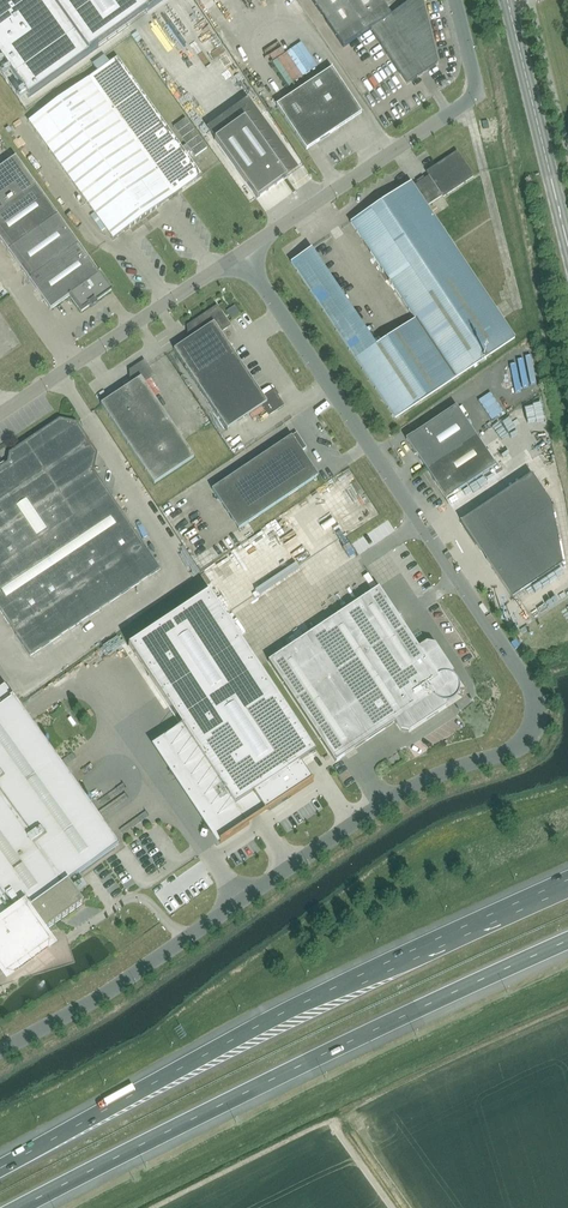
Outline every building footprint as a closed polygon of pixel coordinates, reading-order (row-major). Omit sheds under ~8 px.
[(28,97),(88,55),(146,13),(164,0),(0,0),(0,58),(28,97)] [(365,33),(370,30),(400,74),(407,85),(437,64),(429,30),(414,7),(394,13),(393,14),(390,15),(380,0),(311,0),(343,48),(365,33)] [(234,80),(241,76),(227,50),(220,54),(234,80)] [(117,58),(109,64),(104,56),(92,65),(97,72),(28,122),(94,213),(90,216),(101,232),(105,229),(113,240),(129,228),(156,209),(202,176),(117,58)] [(298,62),(292,64),(297,75),(303,72),(298,62)] [(276,106),(306,150),(361,113),(332,69),(276,106)] [(244,119),(214,140),(257,199),(286,178),(244,119)] [(311,249),(291,263),(394,419),(515,339),(426,207),(442,196),(443,197),(473,177),(457,152),(426,172),(429,176),(424,179),(423,177),(416,182),(417,184),(413,187),(410,183),(350,223),(415,320),(376,346),(311,249)] [(57,215),(36,186),(15,157),(0,168),(0,240),(50,310),(70,296),(81,312),(111,291),(90,261),(91,260),(89,258),(88,258),(57,215)] [(173,350),(227,430),(262,406),(268,416),(283,406),(273,391),(263,398),(220,333),(230,326),(217,306),(187,326),(193,336),(173,350)] [(136,381),(101,404),(154,484),(194,458),(144,383),(154,376),(144,361),(129,371),(136,381)] [(426,470),(476,437),(456,407),(406,440),(426,470)] [(160,569),(94,469),(97,453),(76,423),(60,419),(9,453),(7,463),(0,468),(0,612),(30,657),(160,569)] [(296,433),(211,490),(238,530),(318,477),(301,452),(306,448),(296,433)] [(476,437),(426,470),(446,500),(496,466),(476,437)] [(512,599),(562,565),(550,504),(531,475),(461,522),(512,599)] [(343,562),(350,559),(343,545),(336,548),(343,562)] [(306,566),(312,581),(324,577),(319,561),(306,566)] [(453,677),(452,676),(453,672),(435,645),(426,643),(418,648),(378,588),(268,662),(335,762),(395,723),(400,730),(409,732),(446,707),(446,703),(447,703),(449,702),(451,702),(453,700),(455,699),(456,697),(457,696),(458,695),(458,694),(459,693),(459,691),(459,690),(459,689),(459,687),(459,686),(459,685),(458,683),(458,682),(457,681),(456,680),(455,678),(454,678),(453,677)] [(209,593),(128,647),(235,807),(252,795),(261,809),(270,810),(313,782),(312,780),(311,781),(300,764),(301,764),(300,763),(315,754),(209,593)] [(68,882),(119,845),(5,685),(0,688),(0,930),(68,882)] [(124,845),(136,837),(131,829),(119,836),(124,845)] [(0,930),(0,968),(5,975),(45,947),(44,944),(47,943),(45,936),(42,937),(41,934),(83,904),(68,882),(0,930)] [(139,937),(153,925),(143,914),(129,927),(139,937)] [(91,942),(106,934),(102,928),(87,936),(91,942)]
